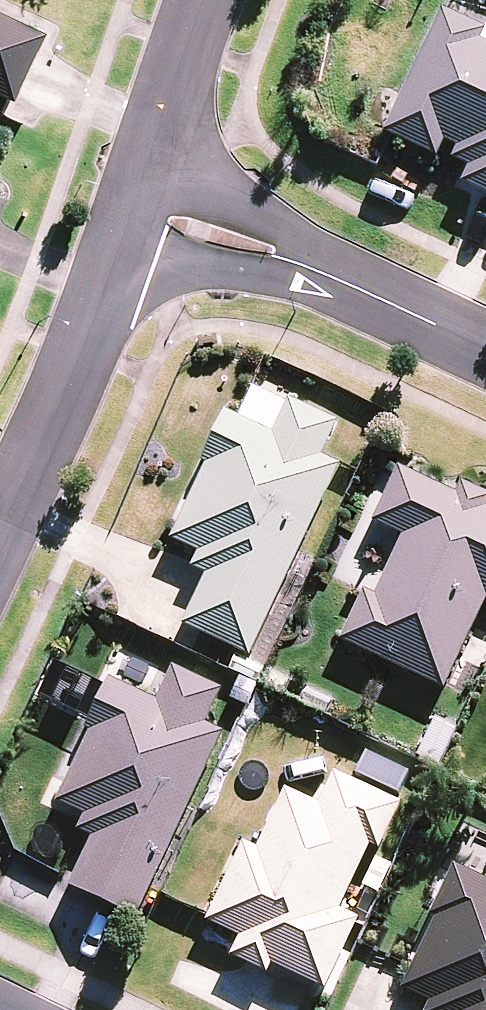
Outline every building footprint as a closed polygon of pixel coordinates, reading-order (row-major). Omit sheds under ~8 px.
[(485,201),(485,49),(477,45),(481,35),(439,15),(380,138),(386,141),(433,163),(442,146),(453,151),(447,163),(465,172),(457,187),(485,201)] [(9,108),(41,42),(0,23),(0,103),(9,108)] [(247,661),(337,470),(319,462),(336,427),(286,403),(270,438),(220,415),(196,466),(203,469),(167,545),(195,558),(188,573),(203,580),(180,629),(247,661)] [(440,693),(484,602),(485,602),(485,515),(483,513),(485,507),(485,498),(458,485),(451,498),(394,471),(367,525),(399,541),(371,598),(361,593),(337,644),(440,693)] [(134,922),(222,738),(202,729),(219,694),(170,671),(154,705),(108,684),(84,734),(88,736),(54,806),(81,819),(73,835),(88,842),(66,890),(134,922)] [(453,733),(431,722),(414,758),(436,769),(453,733)] [(352,778),(397,799),(407,777),(363,756),(352,778)] [(270,969),(322,993),(355,923),(337,914),(367,850),(376,854),(398,808),(330,776),(315,809),(282,793),(253,853),(240,847),(203,926),(235,940),(226,960),(266,978),(270,969)] [(451,870),(428,919),(433,922),(399,993),(426,1005),(424,1009),(485,1009),(485,886),(451,870)]
